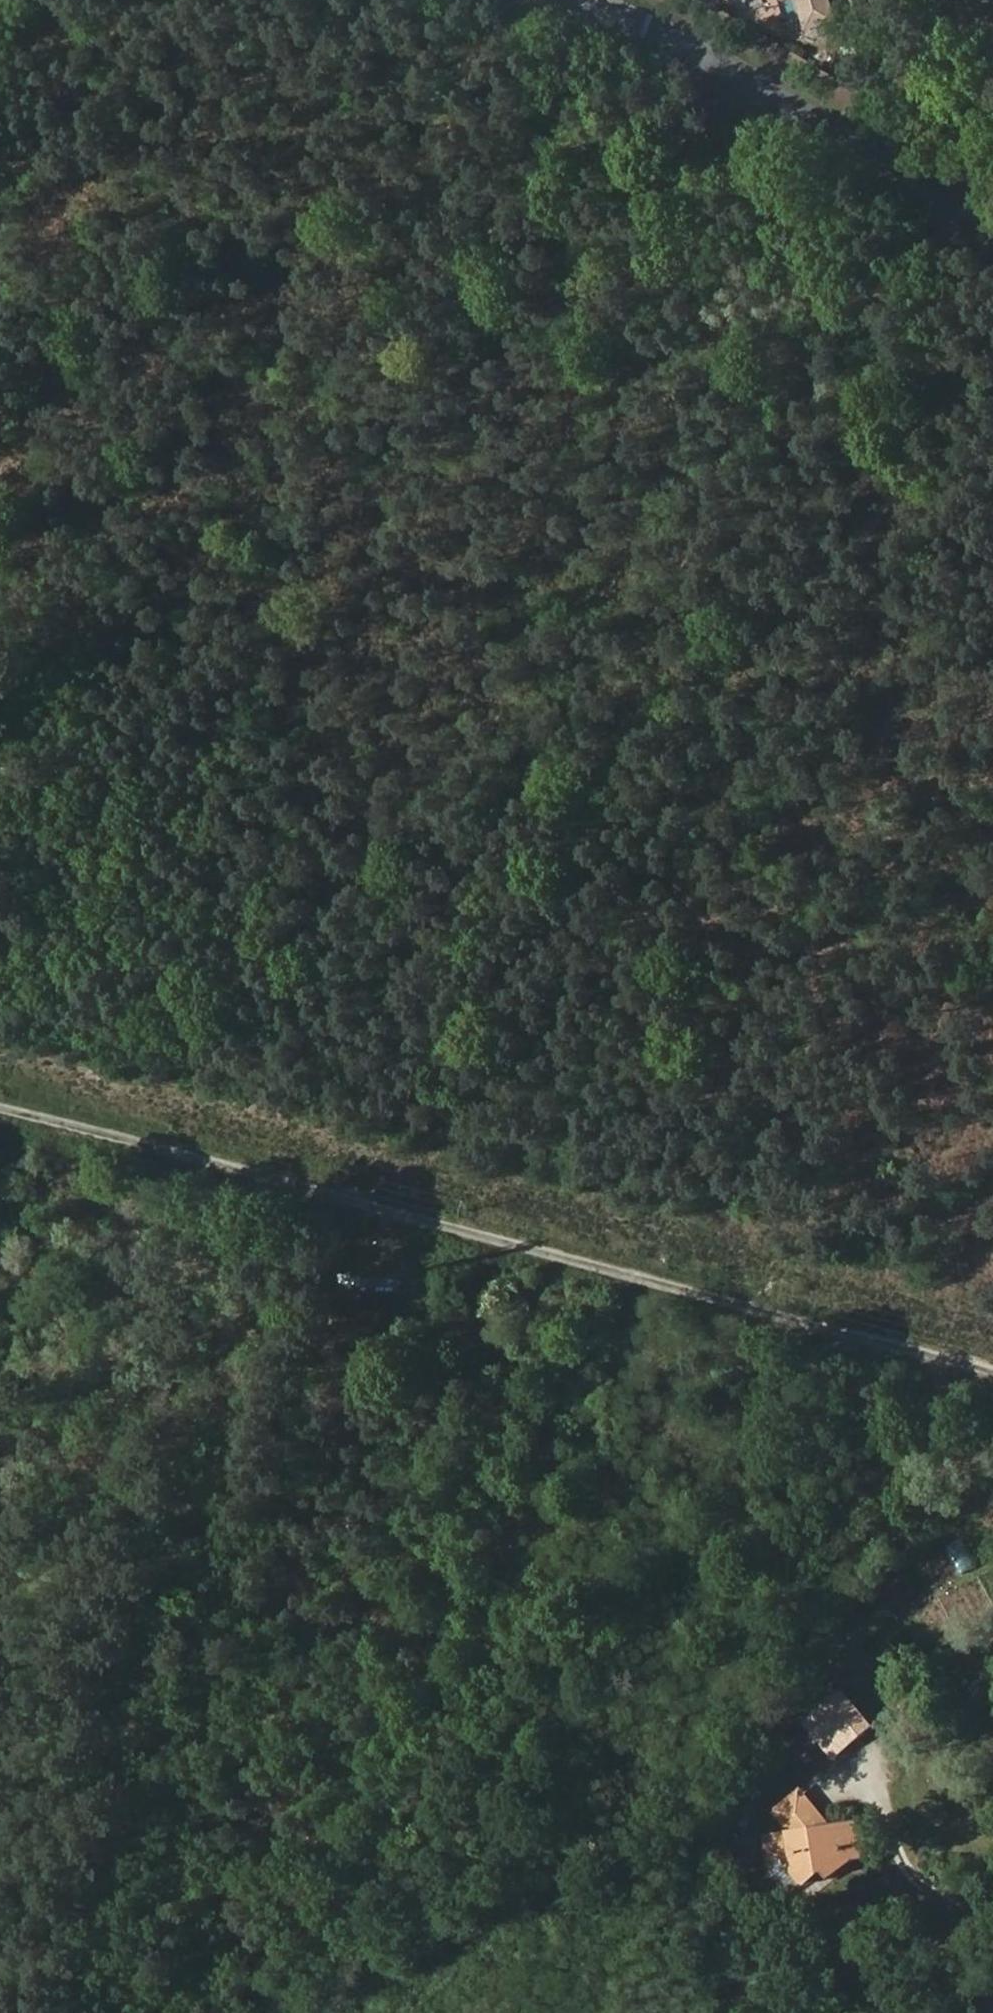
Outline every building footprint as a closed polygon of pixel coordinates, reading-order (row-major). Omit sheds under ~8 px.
[(807,27),(834,20),(829,0),(799,0),(807,27)] [(843,1689),(802,1725),(835,1763),(876,1727),(843,1689)] [(830,1826),(801,1790),(776,1811),(794,1832),(830,1826)] [(872,1856),(868,1833),(860,1834),(858,1822),(830,1826),(794,1832),(767,1836),(770,1859),(784,1856),(806,1884),(825,1869),(831,1877),(853,1859),(872,1856)] [(806,1884),(831,1877),(825,1869),(806,1884)]
